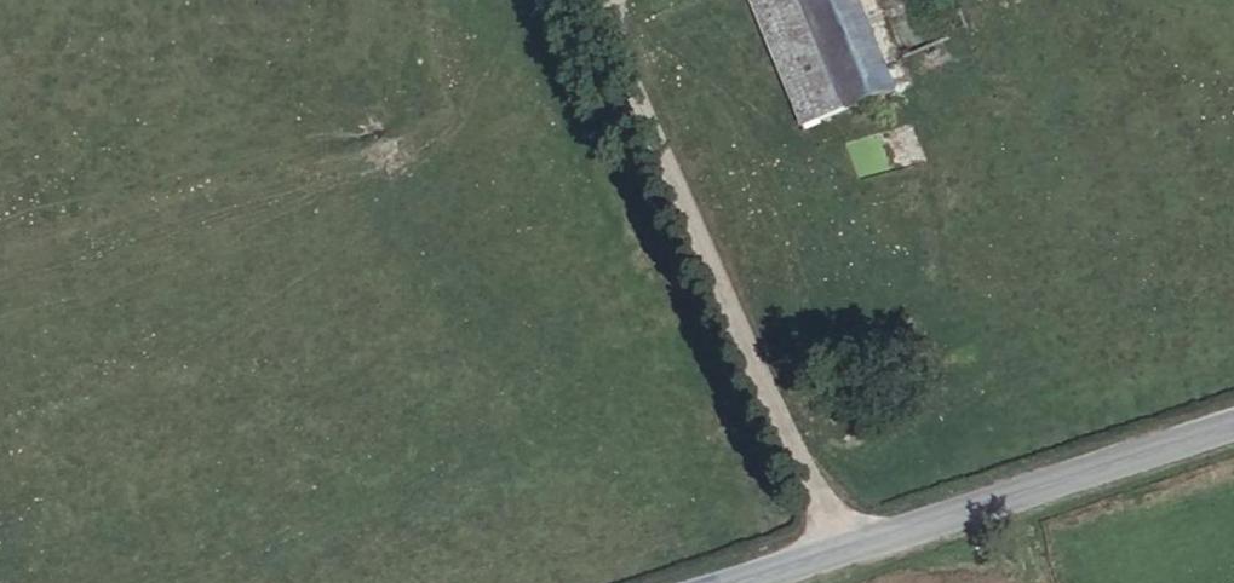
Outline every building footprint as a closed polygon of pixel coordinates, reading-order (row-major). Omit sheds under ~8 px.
[(798,0),(748,0),(811,152),(855,133),(798,0)] [(855,133),(898,114),(850,0),(798,0),(855,133)]
